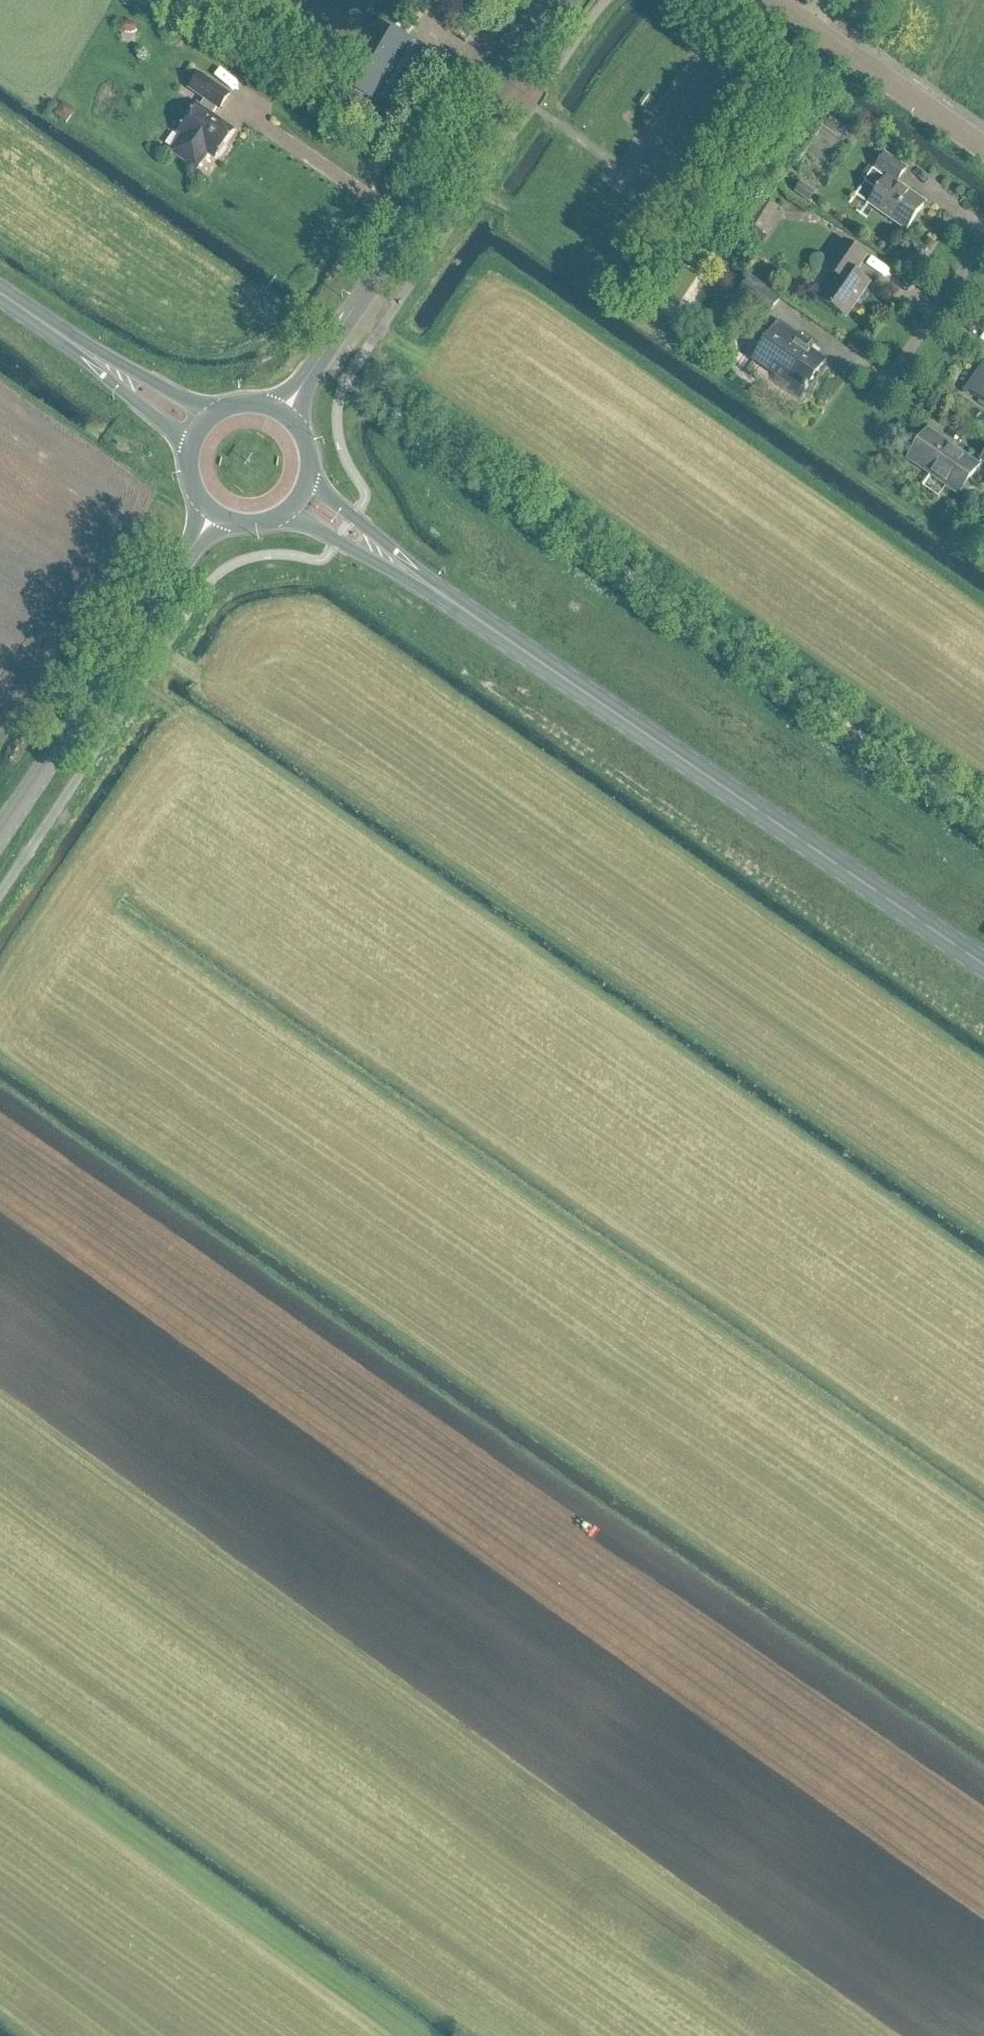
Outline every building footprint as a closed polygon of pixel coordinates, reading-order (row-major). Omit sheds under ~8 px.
[(137,27),(133,23),(125,23),(122,26),(121,33),(136,34),(137,27)] [(433,54),(415,43),(416,42),(393,28),(382,47),(371,40),(344,86),(345,86),(365,98),(379,106),(381,102),(399,112),(433,54)] [(220,109),(230,94),(200,74),(190,89),(205,99),(200,106),(198,105),(179,133),(183,136),(172,152),(197,169),(208,153),(215,158),(217,154),(220,154),(226,146),(224,144),(234,130),(213,115),(218,108),(220,109)] [(365,98),(345,86),(344,86),(340,92),(337,99),(358,110),(361,105),(365,98)] [(906,232),(925,204),(897,184),(907,171),(885,156),(874,171),(868,167),(861,177),(867,181),(865,184),(878,193),(868,206),(906,232)] [(810,203),(817,193),(802,183),(795,193),(810,203)] [(764,235),(780,209),(765,199),(749,225),(764,235)] [(846,319),(870,284),(855,274),(866,258),(844,242),(825,270),(835,277),(819,300),(846,319)] [(678,311),(701,278),(685,267),(662,300),(678,311)] [(768,318),(781,299),(751,279),(738,298),(768,318)] [(799,398),(824,363),(798,345),(801,341),(780,325),(755,360),(784,381),(781,385),(799,398)] [(965,391),(983,404),(983,365),(965,391)] [(928,429),(906,460),(959,497),(981,466),(928,429)]
